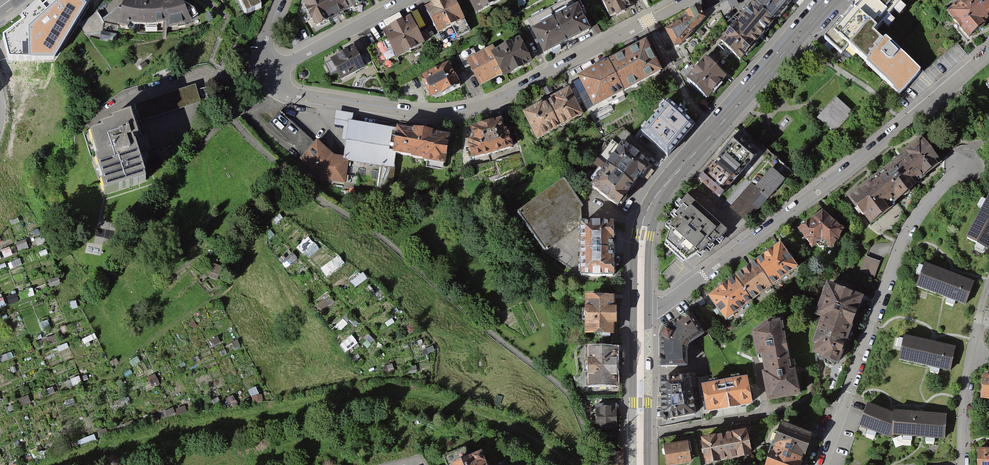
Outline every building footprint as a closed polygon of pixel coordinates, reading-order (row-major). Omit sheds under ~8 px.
[(2,37),(9,60),(54,59),(90,0),(48,0),(43,5),(40,0),(39,0),(21,15),(26,20),(2,37)] [(140,0),(125,0),(122,7),(118,5),(102,18),(98,11),(78,24),(86,34),(101,32),(116,34),(119,23),(140,24),(165,22),(168,27),(192,21),(182,0),(152,0),(143,0),(140,0)] [(246,15),(262,7),(259,0),(238,0),(246,15)] [(316,27),(344,13),(337,0),(304,0),(316,27)] [(344,13),(368,0),(337,0),(344,13)] [(464,16),(455,0),(436,0),(425,6),(439,30),(464,16)] [(502,0),(470,0),(477,13),(502,0)] [(567,43),(590,31),(573,0),(563,0),(550,6),(567,43)] [(611,16),(631,6),(628,0),(602,0),(611,16)] [(721,40),(741,60),(774,18),(753,0),(752,0),(721,40)] [(774,18),(791,0),(753,0),(774,18)] [(824,36),(843,52),(848,45),(904,93),(923,71),(882,37),(880,40),(869,31),(896,0),(855,0),(843,14),(824,36)] [(936,15),(961,41),(988,14),(988,0),(951,0),(936,15)] [(686,14),(663,26),(674,45),(685,39),(707,13),(699,2),(685,10),(686,14)] [(567,43),(550,6),(527,19),(544,54),(567,43)] [(420,28),(426,25),(420,9),(413,11),(420,28)] [(396,57),(424,42),(410,15),(382,30),(386,38),(367,48),(378,73),(399,63),(396,57)] [(597,24),(593,26),(597,34),(601,32),(597,24)] [(496,48),(493,49),(503,71),(505,75),(533,61),(520,35),(496,48)] [(638,41),(600,63),(618,95),(656,73),(638,41)] [(503,71),(493,49),(496,48),(494,43),(476,53),(473,47),(458,55),(465,68),(470,65),(480,85),(503,71)] [(341,79),(366,65),(354,44),(330,58),(331,60),(325,63),(331,75),(337,71),(341,79)] [(706,56),(686,80),(706,97),(726,74),(706,56)] [(618,95),(600,63),(570,81),(588,112),(618,95)] [(460,86),(448,64),(425,75),(436,98),(460,86)] [(980,84),(988,94),(988,75),(980,84)] [(196,84),(134,104),(139,121),(201,101),(196,84)] [(560,88),(536,102),(553,130),(577,116),(560,88)] [(836,97),(817,119),(834,134),(853,112),(836,97)] [(664,98),(638,131),(668,155),(694,123),(664,98)] [(536,102),(513,116),(530,143),(553,130),(536,102)] [(104,127),(86,133),(105,193),(147,180),(134,141),(139,140),(130,110),(114,115),(115,119),(103,123),(104,127)] [(463,142),(456,144),(462,163),(509,149),(505,136),(500,138),(494,119),(459,130),(463,142)] [(332,157),(314,141),(297,161),(318,180),(345,183),(347,163),(392,169),(393,159),(397,130),(344,123),(341,158),(332,157)] [(449,137),(397,130),(393,159),(444,167),(449,137)] [(921,135),(848,195),(871,223),(890,209),(886,203),(894,197),(897,201),(943,161),(921,135)] [(735,136),(717,157),(738,175),(756,154),(735,136)] [(652,162),(623,140),(607,162),(635,183),(652,162)] [(738,175),(717,157),(698,178),(720,197),(738,175)] [(635,183),(607,162),(590,186),(619,206),(635,183)] [(730,207),(748,222),(786,178),(772,166),(755,186),(750,182),(730,207)] [(582,204),(565,180),(518,215),(546,250),(580,225),(580,221),(580,218),(582,218),(582,204)] [(988,189),(964,236),(988,249),(988,189)] [(720,227),(688,197),(666,221),(665,240),(682,256),(695,254),(720,227)] [(846,227),(823,208),(797,228),(814,247),(823,238),(833,247),(841,235),(846,227)] [(580,225),(580,246),(615,246),(614,220),(580,221),(580,225)] [(311,259),(321,247),(308,237),(298,249),(311,259)] [(708,295),(726,320),(799,266),(781,242),(708,295)] [(615,246),(580,246),(581,276),(615,275),(615,246)] [(338,255),(321,271),(328,278),(345,262),(338,255)] [(880,262),(864,257),(859,274),(875,279),(880,262)] [(974,280),(925,262),(915,285),(966,304),(974,280)] [(355,289),(367,280),(363,275),(351,283),(355,289)] [(839,363),(864,295),(827,281),(814,314),(821,317),(811,343),(813,344),(811,352),(839,363)] [(605,294),(571,297),(572,337),(605,336),(605,294)] [(659,366),(687,364),(686,347),(688,343),(704,333),(689,310),(664,326),(659,335),(659,366)] [(769,319),(751,330),(755,355),(758,355),(766,400),(802,393),(796,366),(791,367),(783,317),(769,319)] [(955,346),(903,335),(898,359),(950,370),(955,346)] [(348,351),(358,346),(354,339),(344,345),(348,351)] [(610,351),(576,351),(576,390),(610,390),(610,351)] [(747,374),(701,384),(707,411),(754,402),(747,374)] [(979,374),(977,399),(988,401),(988,375),(979,374)] [(664,420),(696,413),(689,376),(660,377),(664,420)] [(617,406),(591,407),(592,430),(618,429),(617,406)] [(892,417),(865,409),(857,431),(890,444),(890,441),(944,445),(945,420),(892,417)] [(813,432),(781,420),(765,464),(801,464),(813,432)] [(748,427),(701,436),(706,464),(753,454),(748,427)] [(663,445),(667,464),(673,464),(692,461),(687,440),(663,445)] [(470,453),(463,456),(459,448),(439,458),(442,464),(475,464),(470,453)] [(973,450),(973,464),(988,464),(988,449),(973,450)]
